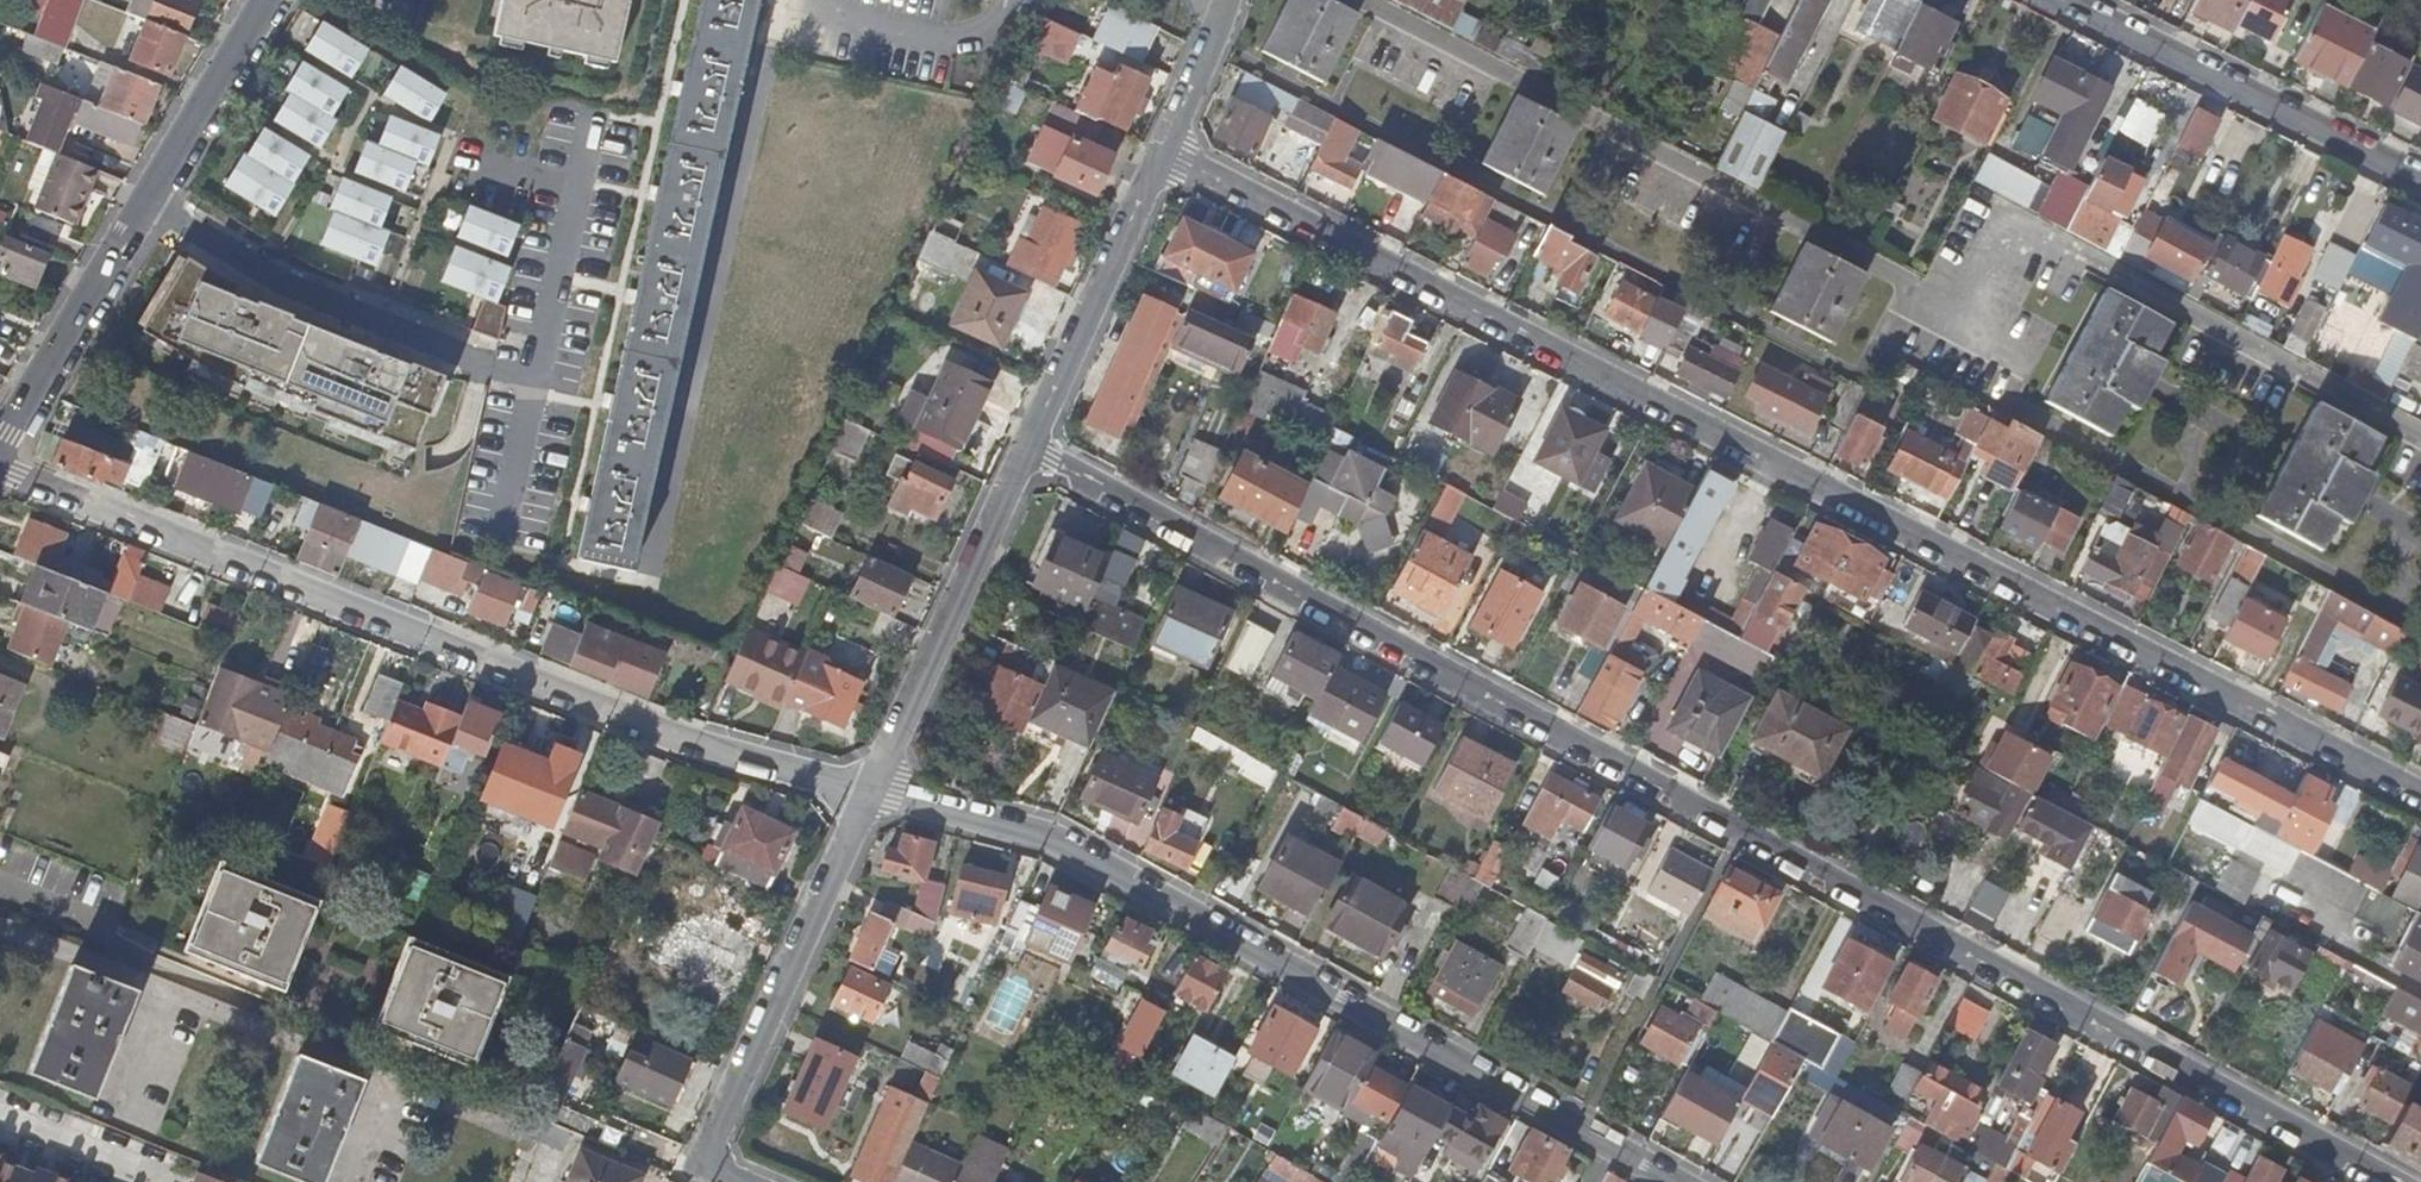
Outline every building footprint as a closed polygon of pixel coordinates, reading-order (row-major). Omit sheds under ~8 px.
[(31,39),(61,50),(73,22),(66,19),(68,13),(62,11),(66,0),(48,0),(31,39)] [(183,40),(198,1),(195,0),(154,0),(144,24),(183,40)] [(494,37),(616,62),(629,0),(502,0),(494,37)] [(678,102),(658,190),(654,206),(635,293),(631,310),(589,501),(586,517),(576,562),(629,573),(755,0),(700,0),(681,86),(678,102)] [(1355,17),(1323,0),(1288,0),(1260,54),(1320,85),(1355,17)] [(1404,9),(1409,0),(1388,0),(1404,9)] [(1404,9),(1450,33),(1467,0),(1409,0),(1404,9)] [(1707,71),(1750,93),(1777,39),(1746,23),(1758,0),(1742,0),(1707,71)] [(1756,191),(1784,136),(1755,122),(1773,80),(1782,85),(1824,0),(1798,0),(1713,169),(1756,191)] [(1916,8),(1900,0),(1869,0),(1853,32),(1894,52),(1916,8)] [(2231,36),(2248,0),(2193,0),(2186,13),(2231,36)] [(1142,65),(1158,30),(1109,5),(1091,42),(1142,65)] [(1894,52),(1887,66),(1907,76),(1912,64),(1935,76),(1947,52),(1941,49),(1952,26),(1933,17),(1933,13),(1925,9),(1921,11),(1916,8),(1894,52)] [(2371,36),(2318,9),(2310,24),(2291,63),(2345,90),(2371,36)] [(2291,63),(2310,24),(2292,16),(2273,55),(2291,63)] [(168,78),(183,40),(144,24),(129,63),(168,78)] [(363,52),(318,25),(301,53),(346,80),(363,52)] [(54,67),(61,50),(31,39),(25,36),(18,53),(54,67)] [(1141,67),(1142,65),(1091,42),(1090,43),(1141,67)] [(2405,66),(2368,48),(2346,90),(2384,109),(2405,66)] [(278,91),(286,96),(323,118),(340,90),(295,63),(278,91)] [(2032,101),(2062,116),(2081,78),(2051,63),(2032,101)] [(446,92),(401,65),(384,93),(429,120),(446,92)] [(141,126),(156,89),(123,76),(100,66),(85,104),(139,126),(141,126)] [(1074,113),(1094,122),(1096,119),(1123,132),(1146,82),(1118,69),(1115,77),(1113,76),(1111,78),(1093,70),(1074,113)] [(2420,127),(2420,76),(2414,72),(2393,113),(2420,127)] [(1290,115),(1296,101),(1243,73),(1214,137),(1252,156),(1275,105),(1290,115)] [(2150,75),(2144,92),(2171,101),(2176,84),(2150,75)] [(1954,78),(1931,123),(1979,149),(2003,102),(1954,78)] [(2081,78),(2062,116),(2039,163),(2064,175),(2107,90),(2081,78)] [(286,96),(269,123),(314,150),(331,123),(323,118),(286,96)] [(1513,98),(1477,168),(1537,199),(1573,129),(1513,98)] [(2133,99),(2118,132),(2151,148),(2167,114),(2133,99)] [(131,146),(139,126),(85,104),(76,101),(73,109),(78,111),(72,123),(131,146)] [(25,144),(54,155),(71,114),(42,102),(25,144)] [(1054,104),(1028,165),(1096,195),(1112,158),(1094,149),(1104,127),(1094,122),(1074,113),(1066,110),(1054,104)] [(367,136),(354,165),(403,187),(416,157),(427,162),(440,132),(391,111),(378,140),(367,136)] [(2193,111),(2176,147),(2198,159),(2216,123),(2193,111)] [(1343,159),(1356,132),(1333,120),(1309,170),(1351,191),(1362,169),(1343,159)] [(261,132),(244,159),(288,186),(305,159),(261,132)] [(1422,211),(1440,175),(1374,141),(1368,155),(1413,178),(1402,200),(1422,211)] [(1988,152),(1975,177),(2019,201),(2033,174),(1988,152)] [(73,227),(96,172),(57,157),(34,211),(73,227)] [(244,159),(241,157),(221,189),(271,220),(290,187),(288,186),(244,159)] [(2101,162),(2083,200),(2106,212),(2125,174),(2101,162)] [(390,192),(341,171),(328,200),(332,202),(316,236),(370,260),(385,226),(377,222),(390,192)] [(2033,174),(2019,201),(2051,218),(2065,190),(2033,174)] [(1483,223),(1485,219),(1493,202),(1442,176),(1422,214),(1451,230),(1453,227),(1475,238),(1483,223)] [(1080,226),(1083,217),(1048,201),(1044,210),(1080,226)] [(514,223),(467,202),(453,232),(501,253),(514,223)] [(1509,231),(1517,214),(1493,202),(1485,219),(1509,231)] [(2363,247),(2405,268),(2419,239),(2420,240),(2420,222),(2405,214),(2403,217),(2384,207),(2363,247)] [(2134,232),(2122,256),(2152,273),(2155,267),(2190,286),(2209,249),(2150,218),(2152,213),(2145,209),(2134,232)] [(1030,218),(1008,268),(1030,279),(1035,269),(1058,279),(1082,226),(1080,226),(1044,210),(1039,221),(1030,218)] [(1184,284),(1192,288),(1217,239),(1181,221),(1163,258),(1190,272),(1184,284)] [(1475,238),(1461,265),(1484,277),(1496,253),(1505,257),(1514,239),(1483,223),(1475,238)] [(2117,223),(2106,248),(2122,256),(2134,232),(2117,223)] [(1563,244),(1565,239),(1546,229),(1530,259),(1554,271),(1560,274),(1557,281),(1555,286),(1574,296),(1594,259),(1563,244)] [(2216,236),(2189,292),(2199,298),(2211,275),(2246,293),(2262,261),(2216,236)] [(2283,236),(2270,262),(2271,262),(2258,291),(2288,305),(2302,278),(2302,277),(2296,274),(2309,249),(2283,236)] [(1217,239),(1192,288),(1223,304),(1229,291),(1232,292),(1251,256),(1217,239)] [(4,240),(0,250),(0,263),(3,265),(0,272),(0,277),(33,290),(46,257),(4,240)] [(502,265),(449,242),(433,276),(475,295),(462,326),(488,337),(495,304),(487,300),(502,265)] [(1801,243),(1766,312),(1830,346),(1866,276),(1801,243)] [(2106,248),(2103,253),(2119,262),(2122,256),(2106,248)] [(2325,251),(2312,279),(2335,290),(2348,263),(2325,251)] [(234,288),(186,260),(142,333),(217,379),(244,389),(247,381),(312,407),(310,411),(414,452),(443,377),(394,358),(393,362),(357,348),(359,344),(307,324),(306,328),(231,300),(234,288)] [(1550,278),(1557,281),(1560,274),(1554,271),(1550,278)] [(977,272),(952,325),(1002,348),(1026,294),(977,272)] [(1620,285),(1604,317),(1640,335),(1656,303),(1620,285)] [(2164,324),(2105,292),(2043,405),(2103,438),(2110,441),(2127,409),(2130,411),(2138,415),(2164,366),(2157,362),(2153,361),(2171,328),(2164,324)] [(1185,318),(1171,348),(1236,377),(1252,344),(1206,323),(1216,303),(1196,294),(1185,318)] [(1291,299),(1281,321),(1303,331),(1309,333),(1301,349),(1317,357),(1334,317),(1291,299)] [(1146,300),(1088,425),(1113,437),(1136,389),(1150,395),(1171,348),(1185,318),(1146,300)] [(2305,358),(2332,311),(2311,300),(2284,347),(2305,358)] [(1680,357),(1702,308),(1687,301),(1664,349),(1680,357)] [(1390,311),(1374,344),(1416,366),(1427,346),(1406,335),(1412,323),(1390,311)] [(1268,340),(1273,329),(1240,315),(1235,325),(1268,340)] [(1281,321),(1277,330),(1269,348),(1289,360),(1295,349),(1300,338),(1300,337),(1303,331),(1281,321)] [(1300,338),(1295,349),(1300,352),(1301,349),(1309,333),(1303,331),(1300,337),(1300,338)] [(1689,388),(1705,396),(1708,390),(1724,398),(1742,361),(1711,346),(1710,347),(1696,340),(1678,375),(1692,382),(1689,388)] [(2398,373),(2420,386),(2420,350),(2412,345),(2398,373)] [(946,364),(916,430),(959,449),(990,384),(946,364)] [(1259,373),(1240,413),(1316,447),(1330,418),(1297,403),(1302,393),(1259,373)] [(1790,378),(1788,382),(1776,376),(1760,411),(1806,434),(1822,399),(1829,386),(1806,375),(1802,384),(1790,378)] [(1452,378),(1428,429),(1488,460),(1516,405),(1492,392),(1489,397),(1452,378)] [(1855,416),(1867,393),(1851,385),(1832,422),(1848,430),(1855,416)] [(1708,390),(1705,396),(1721,404),(1724,398),(1708,390)] [(2375,437),(2317,406),(2257,520),(2315,551),(2321,555),(2339,522),(2342,524),(2349,527),(2375,479),(2368,475),(2365,474),(2382,441),(2375,437)] [(1560,411),(1533,463),(1589,492),(1605,464),(1590,457),(1602,433),(1560,411)] [(2024,473),(2029,463),(2042,439),(1992,413),(1986,424),(1989,425),(1977,449),(1990,456),(1984,466),(1997,473),(2003,462),(2024,473)] [(1881,429),(1855,416),(1848,430),(1834,456),(1861,469),(1881,429)] [(1947,502),(1984,428),(1974,423),(1970,432),(1966,430),(1953,457),(1908,433),(1888,471),(1947,502)] [(858,454),(870,435),(854,425),(842,445),(858,454)] [(2043,470),(2055,446),(2042,439),(2029,463),(2043,470)] [(1180,477),(1205,488),(1222,451),(1197,440),(1180,477)] [(1384,472),(1326,441),(1322,451),(1309,480),(1346,500),(1337,519),(1355,527),(1360,526),(1382,519),(1392,500),(1374,492),(1384,472)] [(1367,442),(1365,446),(1386,457),(1391,447),(1379,441),(1378,443),(1374,441),(1372,444),(1367,442)] [(64,444),(54,467),(90,482),(93,475),(99,478),(119,486),(119,485),(126,468),(64,444)] [(265,484),(182,451),(168,486),(229,511),(230,506),(260,518),(272,487),(265,484)] [(1266,516),(1289,526),(1308,483),(1247,455),(1227,499),(1246,507),(1249,503),(1268,511),(1266,516)] [(908,506),(934,518),(951,481),(901,458),(892,478),(898,481),(887,506),(904,514),(908,506)] [(137,473),(126,468),(119,485),(131,489),(137,473)] [(1666,549),(1695,495),(1645,469),(1616,523),(1666,549)] [(2003,491),(2012,496),(2015,490),(2021,479),(2011,474),(2003,491)] [(90,482),(96,484),(99,478),(93,475),(90,482)] [(1731,489),(1706,475),(1695,495),(1666,549),(1643,592),(1669,606),(1681,584),(1677,582),(1717,508),(1720,509),(1731,489)] [(2113,519),(2130,486),(2115,478),(2094,520),(2101,523),(2105,515),(2113,519)] [(1451,526),(1469,492),(1448,481),(1431,515),(1451,526)] [(1502,488),(1494,506),(1523,519),(1531,502),(1502,488)] [(2062,551),(2077,522),(2019,492),(2000,530),(2038,550),(2042,542),(2062,551)] [(809,499),(797,525),(828,540),(840,514),(809,499)] [(1246,507),(1266,516),(1268,511),(1249,503),(1246,507)] [(358,521),(322,507),(300,560),(337,575),(358,521)] [(35,567),(65,579),(72,561),(58,556),(67,535),(31,521),(16,559),(35,567)] [(1705,625),(1737,642),(1773,575),(1792,541),(1795,535),(1770,522),(1749,563),(1760,568),(1730,622),(1695,604),(1688,616),(1702,623),(1705,625)] [(360,523),(346,557),(394,577),(409,542),(360,523)] [(2208,583),(2230,540),(2200,523),(2176,567),(2208,583)] [(1829,584),(1849,545),(1817,528),(1806,548),(1796,567),(1829,584)] [(1421,535),(1390,592),(1439,619),(1470,562),(1421,535)] [(2095,542),(2080,573),(2128,597),(2152,550),(2126,537),(2118,554),(2095,542)] [(1030,587),(1084,612),(1090,599),(1094,590),(1101,573),(1083,564),(1087,555),(1051,538),(1030,587)] [(1792,541),(1773,575),(1788,583),(1795,567),(1796,567),(1806,548),(1792,541)] [(1884,563),(1849,545),(1829,584),(1877,609),(1890,583),(1877,577),(1884,563)] [(137,578),(147,554),(128,546),(114,582),(104,578),(99,592),(107,595),(128,603),(137,578)] [(529,624),(540,594),(520,587),(497,579),(467,567),(467,565),(433,552),(422,581),(457,595),(465,575),(480,581),(467,614),(504,627),(508,616),(515,600),(521,602),(514,618),(529,624)] [(1128,560),(1111,553),(1106,563),(1101,573),(1094,590),(1103,594),(1107,586),(1116,589),(1128,560)] [(1101,573),(1106,563),(1087,555),(1083,564),(1101,573)] [(2210,619),(2228,628),(2259,565),(2244,558),(2232,581),(2229,580),(2210,619)] [(851,600),(891,618),(909,578),(868,559),(851,600)] [(99,592),(104,578),(106,575),(72,561),(65,579),(99,592)] [(92,634),(107,595),(99,592),(65,579),(35,567),(19,605),(27,608),(64,623),(92,634)] [(805,580),(776,567),(765,593),(793,605),(805,580)] [(1499,575),(1470,629),(1511,650),(1540,597),(1499,575)] [(1737,642),(1762,655),(1763,654),(1771,638),(1775,631),(1781,633),(1803,591),(1788,583),(1773,575),(1737,642)] [(137,578),(128,603),(160,616),(170,590),(137,578)] [(1643,592),(1619,579),(1616,585),(1639,598),(1643,592)] [(1175,591),(1151,645),(1205,670),(1229,615),(1175,591)] [(1556,635),(1605,662),(1614,646),(1629,617),(1618,611),(1579,591),(1576,596),(1556,635)] [(1668,646),(1686,656),(1691,649),(1689,648),(1702,623),(1688,616),(1669,606),(1643,592),(1639,598),(1630,616),(1629,617),(1614,646),(1605,662),(1579,710),(1610,727),(1645,662),(1625,652),(1642,622),(1672,638),(1668,646)] [(2365,630),(2372,617),(2328,593),(2321,607),(2365,630)] [(1959,654),(1976,622),(1920,594),(1904,626),(1959,654)] [(1084,612),(1077,628),(1131,653),(1144,625),(1090,599),(1084,612)] [(2286,620),(2244,599),(2223,641),(2265,661),(2286,620)] [(508,616),(514,618),(521,602),(515,600),(508,616)] [(27,608),(19,605),(17,604),(10,621),(18,625),(8,651),(46,667),(64,623),(27,608)] [(207,607),(197,632),(229,644),(238,619),(207,607)] [(2361,639),(2394,657),(2405,635),(2372,617),(2365,630),(2361,639)] [(1274,637),(1245,622),(1223,669),(1250,683),(1274,637)] [(579,640),(568,668),(644,698),(660,657),(585,625),(579,640)] [(541,657),(568,668),(579,640),(558,632),(559,629),(552,627),(541,657)] [(1953,670),(1969,679),(1991,637),(1975,628),(1953,670)] [(806,656),(748,630),(743,640),(730,670),(709,717),(724,724),(739,692),(752,698),(781,711),(784,704),(806,656)] [(1775,631),(1771,638),(1782,644),(1786,636),(1781,633),(1775,631)] [(1333,671),(1339,661),(1294,637),(1271,678),(1289,688),(1282,701),(1308,715),(1309,714),(1333,671)] [(327,652),(312,645),(301,674),(316,680),(327,652)] [(2011,698),(2014,692),(2020,680),(1994,666),(2000,653),(1990,648),(1974,679),(2011,698)] [(976,715),(1021,735),(1027,720),(1041,688),(1028,683),(1036,666),(1004,651),(976,715)] [(808,652),(806,656),(784,704),(841,729),(861,683),(824,667),(827,661),(808,652)] [(1930,696),(1964,714),(1980,685),(1971,680),(1969,679),(1953,670),(1952,669),(1930,658),(1921,675),(1936,684),(1930,696)] [(2304,667),(2293,662),(2281,685),(2336,712),(2348,689),(2311,671),(2314,665),(2307,661),(2304,667)] [(1027,720),(1089,748),(1113,695),(1051,667),(1041,688),(1027,720)] [(2074,667),(2053,707),(2098,730),(2119,690),(2074,667)] [(204,707),(198,724),(233,739),(256,683),(219,668),(213,683),(204,707)] [(1386,699),(1333,671),(1309,714),(1362,743),(1386,699)] [(366,712),(389,722),(396,703),(403,685),(381,675),(366,712)] [(1719,760),(1749,704),(1698,676),(1668,732),(1719,760)] [(189,701),(204,707),(213,683),(198,677),(189,701)] [(1,742),(22,688),(0,679),(0,741),(1,742)] [(2398,681),(2379,716),(2418,736),(2420,731),(2420,693),(2398,681)] [(256,683),(233,739),(248,745),(271,689),(256,683)] [(248,745),(270,754),(273,746),(292,698),(271,689),(248,745)] [(2167,759),(2188,718),(2146,696),(2125,738),(2167,759)] [(781,711),(752,698),(750,702),(780,715),(781,711)] [(1778,698),(1753,744),(1801,771),(1801,770),(1821,780),(1847,734),(1778,698)] [(380,743),(442,767),(461,717),(428,704),(424,714),(396,703),(389,722),(380,743)] [(484,758),(500,718),(466,704),(461,717),(442,767),(442,768),(459,775),(469,751),(484,758)] [(1421,767),(1441,729),(1398,706),(1378,743),(1421,767)] [(152,745),(184,758),(190,744),(197,727),(165,714),(152,745)] [(270,754),(265,766),(343,798),(359,758),(351,754),(354,747),(356,742),(334,733),(333,734),(309,724),(311,718),(307,716),(304,722),(288,715),(275,747),(273,746),(270,754)] [(2160,774),(2150,792),(2161,797),(2173,774),(2191,783),(2217,732),(2191,719),(2165,770),(2166,771),(2163,776),(2160,774)] [(2420,751),(2420,731),(2418,736),(2413,746),(2420,751)] [(1196,732),(1190,743),(1212,755),(1212,754),(1217,743),(1196,732)] [(1460,740),(1433,793),(1486,822),(1514,769),(1460,740)] [(1217,743),(1212,754),(1243,770),(1248,760),(1217,743)] [(2414,766),(2420,752),(2420,751),(2413,746),(2405,762),(2414,766)] [(351,754),(359,758),(362,750),(354,747),(351,754)] [(547,764),(503,748),(483,800),(550,827),(577,758),(554,749),(547,764)] [(1100,756),(1080,800),(1135,826),(1155,781),(1100,756)] [(353,790),(361,793),(373,762),(365,759),(353,790)] [(1267,792),(1275,775),(1248,760),(1243,770),(1239,777),(1267,792)] [(2221,764),(2210,785),(2238,800),(2235,807),(2258,819),(2262,812),(2281,821),(2292,799),(2221,764)] [(1549,777),(1523,826),(1550,841),(1559,823),(1582,836),(1599,803),(1549,777)] [(1987,832),(2006,841),(2029,797),(2026,795),(2010,787),(2008,792),(1976,777),(1955,815),(1965,820),(1968,813),(1991,825),(1987,832)] [(2297,852),(2308,858),(2334,809),(2324,804),(2330,792),(2304,778),(2272,839),(2297,852)] [(654,839),(661,825),(622,809),(579,793),(564,833),(606,848),(601,860),(639,874),(654,839)] [(661,825),(664,818),(625,802),(622,809),(661,825)] [(249,807),(237,835),(275,850),(286,823),(249,807)] [(1610,809),(1588,851),(1627,871),(1649,830),(1610,809)] [(740,810),(720,852),(772,876),(791,834),(740,810)] [(1342,811),(1341,810),(1330,831),(1352,843),(1355,837),(1363,823),(1342,811)] [(334,812),(315,858),(329,864),(348,817),(334,812)] [(1184,871),(1195,847),(1172,837),(1179,822),(1179,821),(1161,812),(1142,853),(1184,871)] [(1965,820),(1987,832),(1991,825),(1968,813),(1965,820)] [(2030,813),(2020,833),(2045,846),(2037,862),(2050,868),(2068,833),(2030,813)] [(1172,837),(1195,847),(1201,832),(1179,822),(1172,837)] [(1363,823),(1355,837),(1378,849),(1385,835),(1363,823)] [(882,871),(921,882),(931,845),(903,837),(898,855),(887,852),(882,871)] [(2420,895),(2420,838),(2408,865),(2401,861),(2392,877),(2399,881),(2391,897),(2414,909),(2420,895)] [(1257,890),(1310,919),(1338,869),(1301,849),(1285,840),(1257,890)] [(1507,853),(1492,844),(1472,881),(1488,889),(1507,853)] [(1713,872),(1670,850),(1647,894),(1689,916),(1713,872)] [(2402,908),(2380,896),(2308,858),(2297,852),(2281,881),(2354,919),(2364,900),(2398,917),(2402,908)] [(588,867),(555,854),(549,869),(582,883),(588,867)] [(1037,860),(1017,854),(1012,871),(1014,885),(1024,889),(1037,860)] [(2232,858),(2217,890),(2246,904),(2262,872),(2232,858)] [(295,949),(315,900),(226,865),(206,914),(189,956),(279,992),(295,949)] [(992,926),(997,905),(1004,879),(962,868),(955,895),(956,895),(950,920),(961,923),(963,918),(992,926)] [(1702,917),(1753,945),(1778,897),(1727,869),(1702,917)] [(1435,901),(1453,911),(1471,880),(1452,870),(1435,901)] [(2079,881),(2069,876),(2059,893),(2070,898),(2079,881)] [(1999,918),(2013,890),(1986,877),(1972,905),(1999,918)] [(1004,879),(997,905),(1003,906),(1010,881),(1004,879)] [(1351,879),(1323,929),(1381,961),(1409,911),(1351,879)] [(2175,930),(2198,887),(2185,880),(2163,923),(2175,930)] [(921,882),(913,914),(934,924),(935,924),(944,888),(921,882)] [(527,936),(535,890),(505,885),(496,930),(527,936)] [(2119,885),(2093,937),(2129,955),(2145,923),(2151,926),(2161,907),(2119,885)] [(1254,896),(1307,924),(1310,919),(1257,890),(1254,896)] [(1040,911),(1019,901),(1005,933),(1066,960),(1089,908),(1049,891),(1040,911)] [(1548,922),(1562,929),(1564,925),(1576,932),(1589,907),(1563,893),(1548,922)] [(2056,900),(2036,936),(2061,949),(2080,913),(2056,900)] [(1504,951),(1525,962),(1532,948),(1546,924),(1547,922),(1509,901),(1486,944),(1503,953),(1504,951)] [(913,914),(886,902),(878,919),(892,925),(926,941),(934,924),(913,914)] [(2233,976),(2251,942),(2222,927),(2227,915),(2202,902),(2184,937),(2201,946),(2196,955),(2233,976)] [(2257,932),(2262,921),(2239,909),(2233,920),(2257,932)] [(871,916),(849,964),(889,982),(895,968),(877,960),(892,925),(878,919),(871,916)] [(698,917),(673,972),(720,993),(737,958),(723,952),(732,933),(698,917)] [(2420,918),(2418,917),(2391,969),(2420,984),(2420,918)] [(1104,950),(1138,967),(1149,947),(1144,944),(1150,934),(1124,921),(1119,931),(1115,929),(1104,950)] [(1546,924),(1532,948),(1566,967),(1580,942),(1546,924)] [(2271,939),(2266,949),(2287,961),(2292,950),(2271,939)] [(485,1024),(504,976),(416,941),(396,989),(378,1033),(467,1069),(485,1024)] [(1847,945),(1822,991),(1865,1014),(1889,968),(1847,945)] [(1455,947),(1434,984),(1478,1008),(1498,971),(1455,947)] [(2287,961),(2266,949),(2262,947),(2248,973),(2265,982),(2266,980),(2291,993),(2309,959),(2292,950),(2287,961)] [(1580,956),(1560,993),(1598,1013),(1609,992),(1613,993),(1621,978),(1580,956)] [(611,962),(601,958),(594,975),(604,978),(611,962)] [(1224,976),(1192,958),(1172,995),(1204,1013),(1224,976)] [(2385,1006),(2393,990),(2345,965),(2337,981),(2385,1006)] [(29,1075),(95,1101),(138,993),(72,968),(29,1075)] [(1884,1030),(1904,1040),(1934,985),(1905,969),(1886,1003),(1896,1009),(1884,1030)] [(2170,978),(2154,969),(2140,995),(2156,1004),(2170,978)] [(849,971),(833,1006),(851,1015),(848,1022),(857,1027),(861,1020),(871,1024),(887,989),(849,971)] [(1651,979),(1638,972),(1624,996),(1637,1004),(1651,979)] [(1671,973),(1665,986),(1682,996),(1699,1005),(1706,992),(1671,973)] [(1713,979),(1706,992),(1699,1005),(1717,1015),(1726,1020),(1753,1035),(1771,1045),(1785,1018),(1713,979)] [(968,1017),(981,986),(969,981),(955,1011),(968,1017)] [(1682,996),(1665,986),(1657,1001),(1674,1011),(1682,996)] [(2393,990),(2385,1006),(2379,1017),(2401,1028),(2404,1023),(2420,1031),(2420,1005),(2393,990)] [(1976,1008),(1961,1000),(1947,1028),(1961,1036),(1976,1008)] [(1117,1050),(1135,1060),(1162,1012),(1144,1002),(1117,1050)] [(1717,1015),(1699,1005),(1692,1017),(1700,1021),(1695,1029),(1661,1011),(1641,1047),(1676,1066),(1677,1064),(1687,1069),(1717,1015)] [(1273,1010),(1248,1055),(1290,1078),(1315,1033),(1273,1010)] [(1832,1036),(1788,1012),(1785,1018),(1771,1045),(1802,1062),(1821,1072),(1826,1063),(1820,1060),(1832,1036)] [(1802,1062),(1771,1045),(1753,1035),(1747,1047),(1720,1032),(1726,1020),(1717,1015),(1687,1069),(1685,1071),(1739,1102),(1742,1097),(1773,1115),(1802,1062)] [(532,1116),(550,1124),(589,1033),(572,1026),(559,1054),(532,1116)] [(2339,1073),(2348,1078),(2362,1051),(2313,1026),(2289,1072),(2329,1093),(2339,1073)] [(2049,1049),(2024,1036),(1997,1087),(2022,1100),(2039,1066),(2046,1070),(2055,1053),(2049,1050),(2049,1049)] [(891,1038),(884,1053),(939,1080),(946,1065),(891,1038)] [(1335,1038),(1316,1072),(1307,1089),(1346,1110),(1350,1104),(1370,1065),(1374,1059),(1335,1038)] [(1212,1097),(1213,1098),(1232,1063),(1190,1040),(1171,1074),(1209,1096),(1206,1101),(1209,1102),(1212,1097)] [(628,1055),(615,1084),(668,1108),(688,1065),(652,1048),(645,1063),(628,1055)] [(298,1057),(256,1165),(299,1181),(324,1181),(363,1083),(298,1057)] [(1392,1076),(1370,1065),(1350,1104),(1387,1123),(1405,1090),(1389,1082),(1392,1076)] [(805,1066),(783,1114),(821,1132),(843,1084),(805,1066)] [(1889,1092),(1907,1102),(1921,1076),(1903,1066),(1889,1092)] [(1929,1066),(1902,1115),(1909,1119),(1914,1122),(1927,1098),(1949,1110),(1940,1126),(1958,1135),(1966,1120),(1970,1122),(1984,1096),(1929,1066)] [(2359,1111),(2391,1128),(2402,1109),(2411,1091),(2391,1080),(2383,1076),(2371,1070),(2364,1084),(2366,1085),(2371,1087),(2367,1095),(2359,1111)] [(2383,1076),(2391,1080),(2394,1073),(2387,1070),(2383,1076)] [(1682,1078),(1660,1117),(1715,1147),(1736,1108),(1682,1078)] [(923,1085),(918,1095),(930,1100),(934,1091),(923,1085)] [(2362,1092),(2367,1095),(2371,1087),(2366,1085),(2362,1092)] [(1994,1166),(2006,1173),(2045,1098),(2047,1095),(2033,1087),(2006,1142),(2010,1144),(2004,1156),(1969,1138),(1963,1149),(1994,1166)] [(1449,1112),(1406,1088),(1405,1090),(1387,1123),(1375,1145),(1419,1169),(1449,1112)] [(2138,1139),(2155,1147),(2181,1100),(2162,1090),(2153,1106),(2129,1093),(2124,1104),(2112,1125),(2125,1131),(2119,1142),(2133,1150),(2138,1139)] [(918,1095),(914,1104),(893,1094),(854,1181),(857,1181),(894,1181),(910,1146),(930,1101),(930,1100),(918,1095)] [(2101,1119),(2112,1125),(2124,1104),(2112,1097),(2101,1119)] [(2028,1159),(2058,1174),(2074,1145),(2064,1139),(2076,1115),(2045,1098),(2006,1173),(2018,1180),(2028,1159)] [(1829,1099),(1825,1107),(1836,1113),(1818,1145),(1866,1171),(1888,1130),(1829,1099)] [(2144,1167),(2172,1181),(2191,1181),(2197,1172),(2173,1159),(2200,1110),(2181,1100),(2155,1147),(2146,1163),(2144,1167)] [(1479,1109),(1472,1122),(1464,1118),(1449,1146),(1483,1164),(1505,1124),(1479,1109)] [(2402,1109),(2391,1128),(2381,1147),(2420,1168),(2420,1119),(2402,1109)] [(1190,1110),(1173,1137),(1209,1158),(1227,1130),(1203,1117),(1190,1110)] [(1909,1119),(1896,1144),(1909,1151),(1923,1126),(1914,1122),(1909,1119)] [(1566,1151),(1512,1121),(1479,1181),(1549,1181),(1551,1177),(1556,1180),(1562,1169),(1557,1167),(1566,1151)] [(1304,1159),(1317,1165),(1334,1134),(1322,1127),(1304,1159)] [(1947,1147),(1950,1142),(1929,1130),(1900,1181),(1929,1181),(1947,1147)] [(4,1135),(0,1145),(0,1181),(23,1181),(37,1148),(4,1135)] [(1375,1145),(1363,1139),(1340,1181),(1355,1181),(1375,1145)] [(37,1148),(23,1181),(62,1181),(71,1161),(73,1156),(39,1142),(37,1148)] [(910,1146),(894,1181),(991,1181),(910,1146)] [(1929,1181),(1981,1181),(1953,1166),(1959,1154),(1947,1147),(1929,1181)] [(567,1181),(629,1181),(632,1175),(580,1153),(567,1181)] [(2144,1167),(2146,1163),(2135,1157),(2121,1181),(2136,1181),(2144,1167)] [(1281,1181),(1308,1181),(1310,1178),(1275,1159),(1266,1173),(1281,1181)] [(71,1161),(62,1181),(101,1181),(101,1180),(104,1175),(71,1161)] [(2256,1162),(2248,1176),(2245,1181),(2276,1181),(2280,1175),(2256,1162)] [(2226,1181),(2245,1181),(2248,1176),(2233,1168),(2226,1181)] [(192,1173),(188,1181),(216,1181),(192,1173)] [(1601,1181),(1622,1181),(1606,1173),(1601,1181)]
